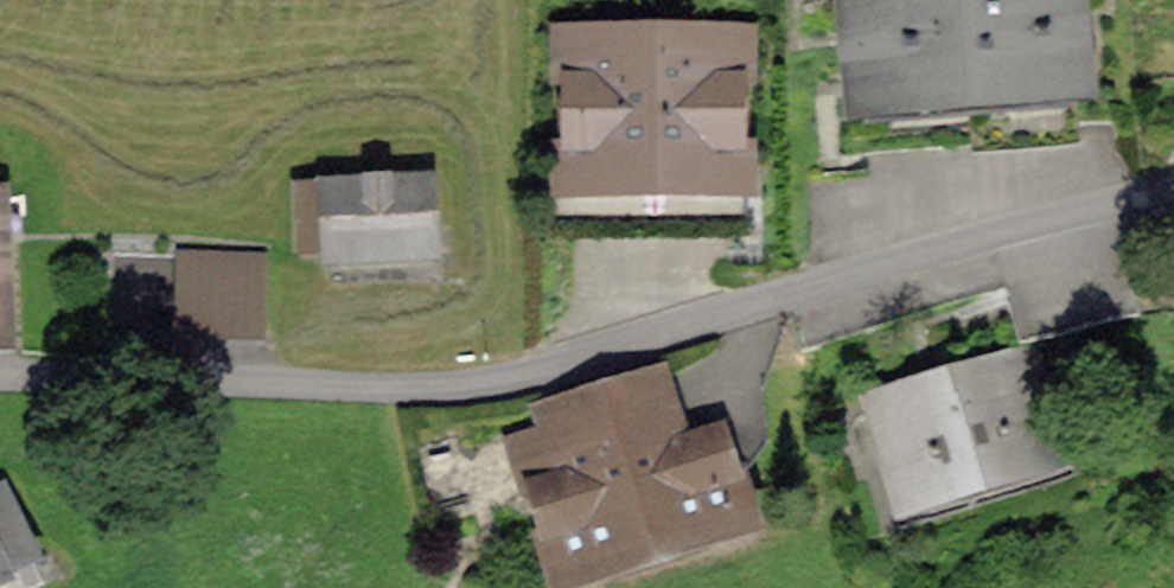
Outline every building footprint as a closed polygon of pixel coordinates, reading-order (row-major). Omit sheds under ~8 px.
[(918,95),(922,143),(1079,130),(1068,0),(854,0),(863,100),(918,95)] [(577,52),(578,221),(729,221),(728,51),(577,52)] [(331,244),(331,248),(428,244),(426,178),(328,182),(298,183),(301,245),(331,244)] [(181,246),(183,339),(270,337),(268,244),(181,246)] [(877,404),(904,497),(1054,453),(1026,361),(877,404)] [(732,511),(721,477),(753,440),(739,394),(678,413),(666,372),(544,410),(556,447),(536,454),(569,561),(732,511)] [(0,487),(0,566),(33,551),(2,486),(0,487)]
